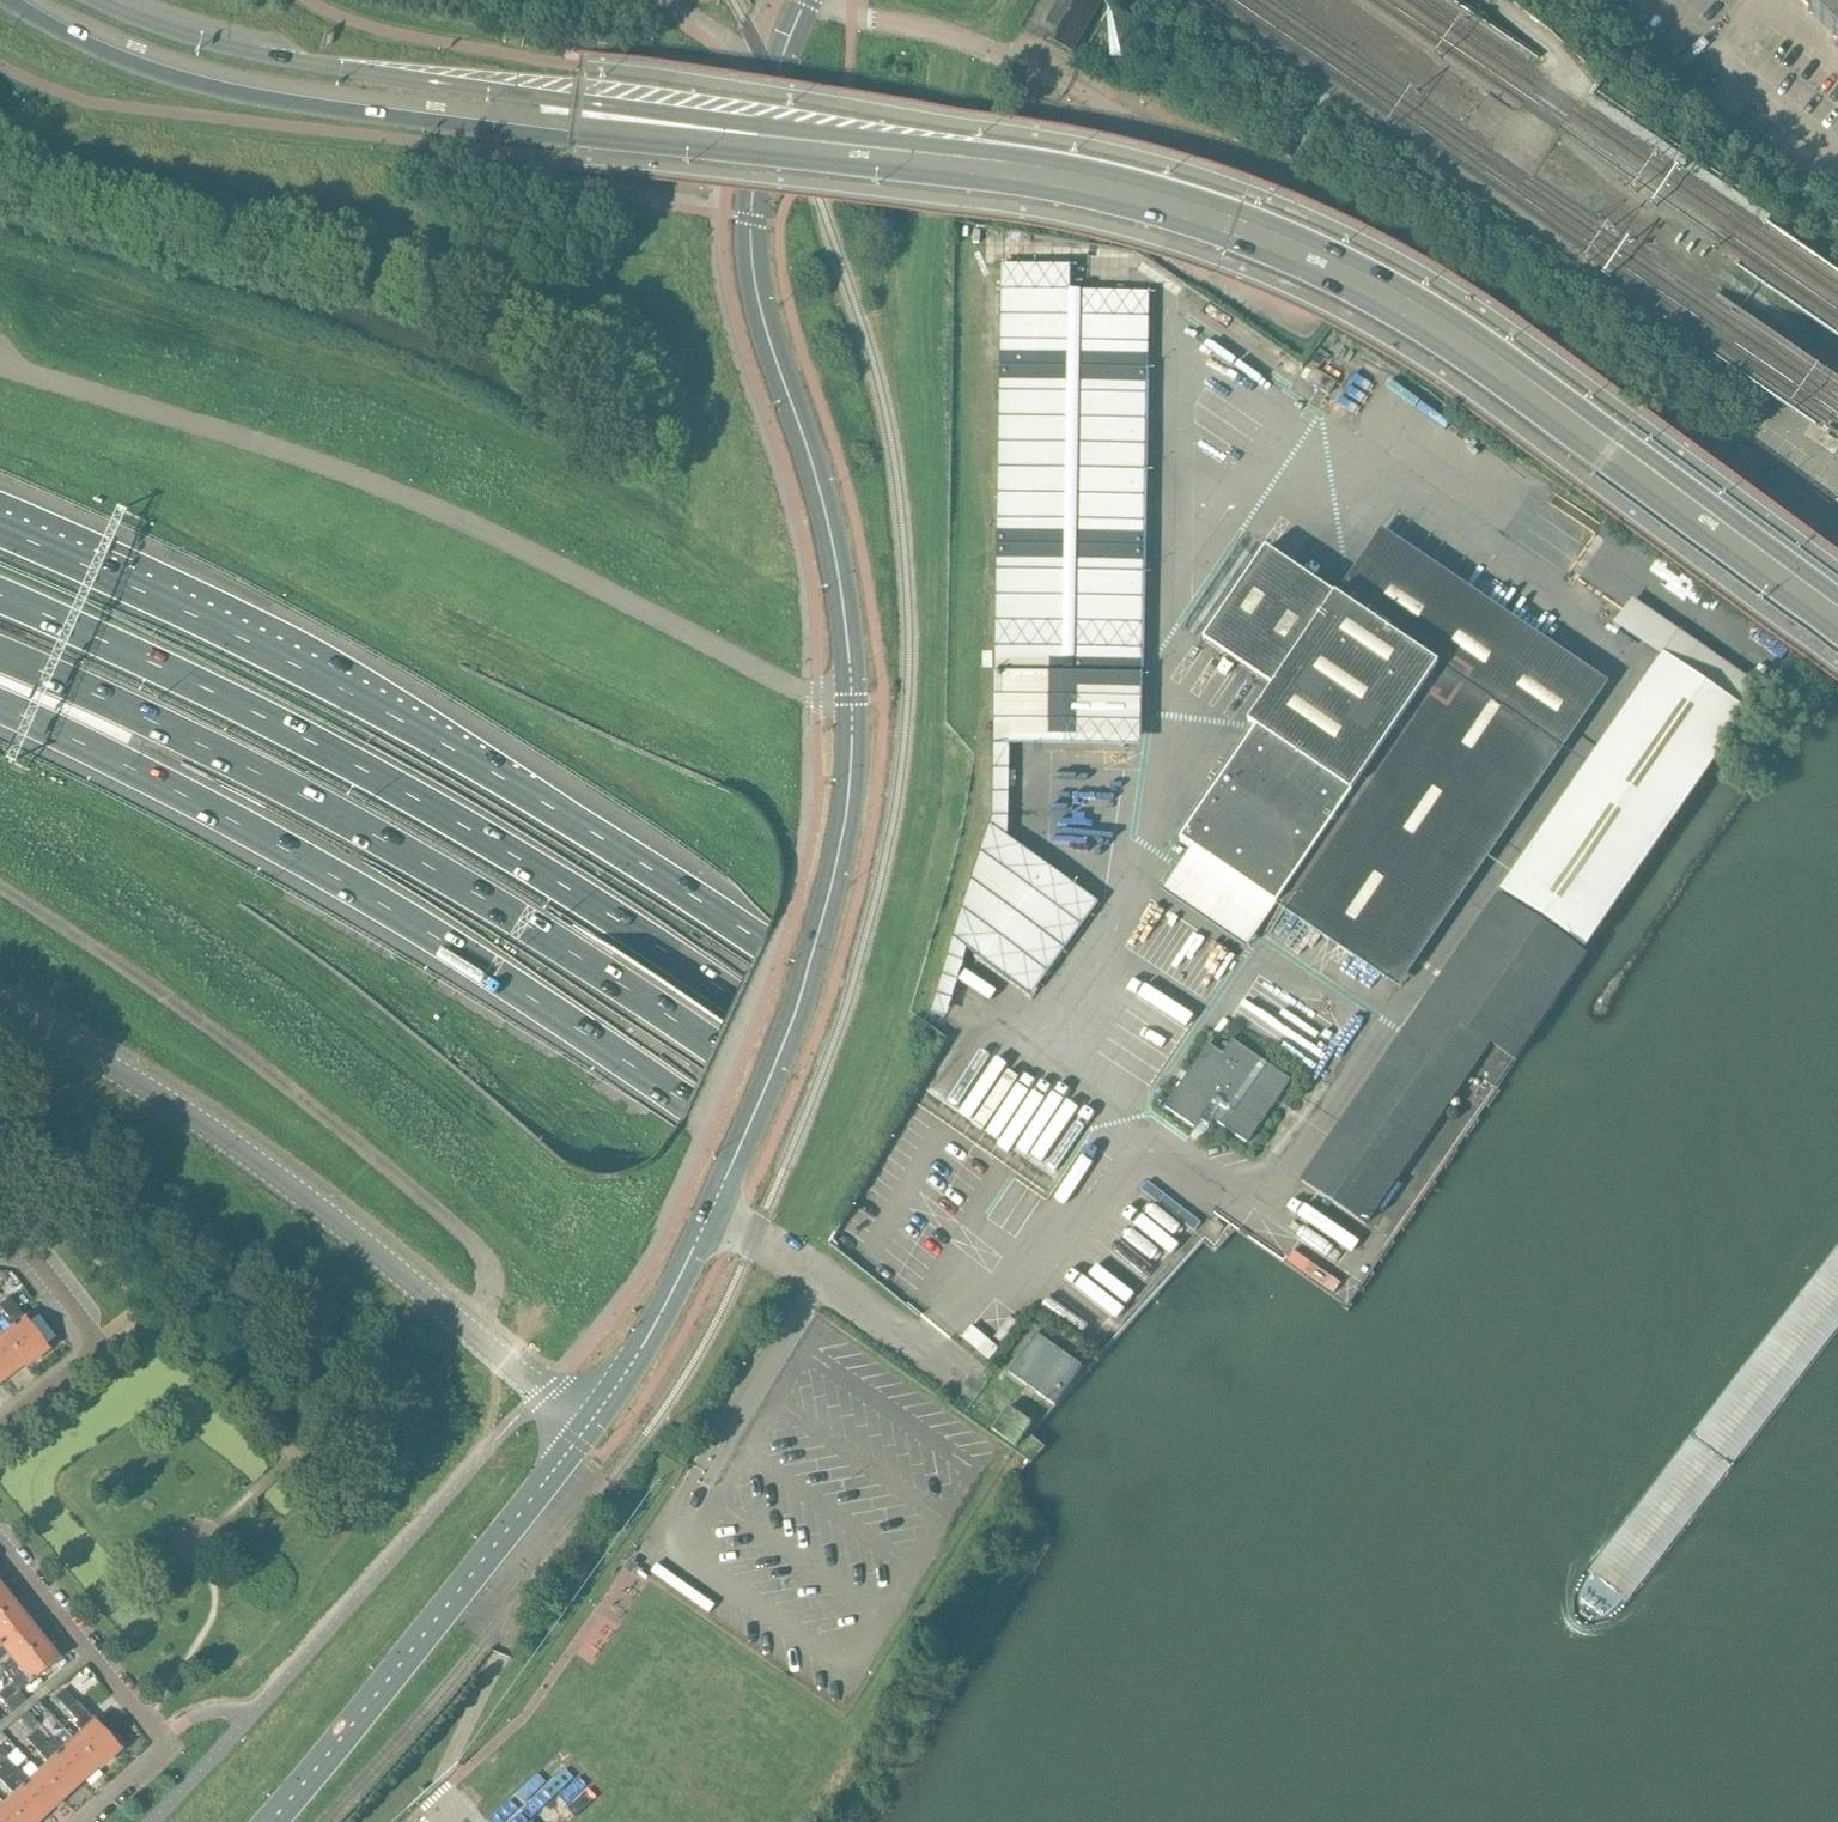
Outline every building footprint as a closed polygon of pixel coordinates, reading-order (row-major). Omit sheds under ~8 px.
[(1058,29),(1051,41),(1073,54),(1104,0),(1059,0),(1046,22),(1058,29)] [(1812,11),(1809,14),(1837,42),(1837,0),(1801,0),(1812,11)] [(1702,39),(1695,45),(1701,52),(1708,45),(1702,39)] [(1699,62),(1689,71),(1699,82),(1709,72),(1699,62)] [(1071,266),(1001,265),(995,673),(1144,675),(1150,292),(1071,291),(1071,266)] [(1256,726),(1180,839),(1191,846),(1277,904),(1440,663),(1337,594),(1267,546),(1204,637),(1273,685),(1248,720),(1256,726)] [(1661,656),(1500,891),(1586,949),(1748,712),(1663,653),(1661,656)] [(1366,1226),(1488,1048),(1491,1045),(1514,1061),(1588,955),(1498,893),(1300,1180),(1366,1226)] [(1209,1126),(1213,1120),(1247,1143),(1291,1080),(1233,1040),(1223,1054),(1209,1044),(1165,1107),(1195,1128),(1200,1120),(1209,1126)] [(1,1336),(23,1365),(25,1367),(48,1350),(8,1298),(0,1305),(0,1309),(7,1319),(4,1321),(10,1329),(1,1336)] [(1037,1334),(1009,1373),(1055,1405),(1082,1367),(1037,1334)] [(1,1336),(0,1337),(0,1375),(4,1380),(23,1365),(1,1336)] [(12,1603),(0,1587),(0,1613),(12,1603)] [(28,1622),(12,1603),(0,1613),(0,1644),(28,1622)] [(43,1641),(28,1622),(0,1644),(0,1659),(6,1654),(14,1664),(43,1641)] [(0,1692),(0,1697),(5,1703),(12,1712),(27,1700),(20,1691),(58,1661),(43,1641),(14,1664),(4,1672),(12,1683),(3,1690),(0,1692)] [(74,1738),(101,1767),(120,1750),(64,1689),(55,1697),(67,1710),(66,1711),(76,1722),(73,1725),(80,1732),(74,1738)] [(35,1731),(33,1732),(80,1783),(81,1782),(97,1767),(99,1769),(101,1767),(74,1738),(73,1739),(65,1731),(56,1740),(53,1738),(41,1725),(35,1731)] [(33,1732),(26,1739),(38,1752),(37,1752),(47,1763),(39,1771),(38,1771),(64,1798),(80,1783),(33,1732)] [(6,1758),(8,1756),(0,1747),(0,1764),(6,1758)] [(20,1771),(19,1770),(18,1770),(6,1758),(0,1764),(0,1766),(46,1815),(64,1798),(38,1771),(39,1771),(30,1762),(20,1771)] [(19,1821),(38,1821),(46,1815),(0,1766),(0,1780),(3,1784),(13,1795),(2,1804),(19,1821)] [(2,1804),(0,1807),(0,1821),(19,1821),(2,1804)]
